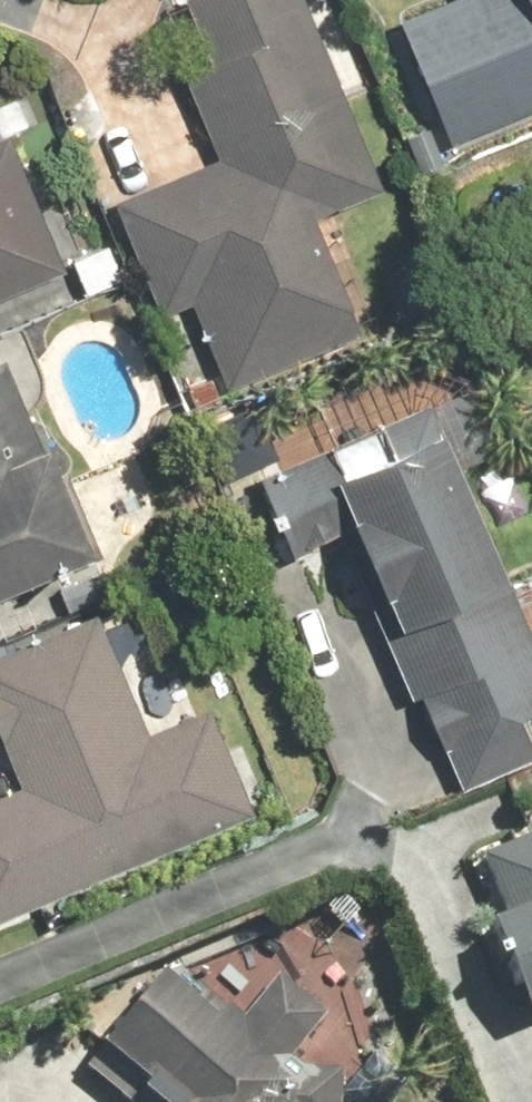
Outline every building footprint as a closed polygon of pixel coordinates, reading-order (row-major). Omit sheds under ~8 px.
[(193,29),(169,39),(216,159),(110,200),(157,320),(187,309),(217,386),(352,333),(306,218),(370,193),(294,0),(268,0),(193,29)] [(386,30),(439,150),(531,110),(531,0),(454,0),(386,30)] [(68,269),(14,142),(0,147),(0,298),(68,269)] [(0,365),(0,602),(99,554),(8,362),(0,365)] [(245,481),(270,549),(338,523),(441,801),(531,767),(531,755),(517,714),(531,708),(531,653),(470,487),(453,494),(423,415),(245,481)] [(0,793),(0,919),(250,804),(209,713),(139,744),(79,613),(0,649),(0,756),(14,787),(0,793)] [(531,1015),(531,839),(477,861),(502,924),(474,934),(510,1024),(531,1015)] [(88,1048),(150,1101),(301,1101),(259,1065),(307,1011),(268,977),(236,1014),(227,1005),(210,1024),(153,974),(88,1048)]
